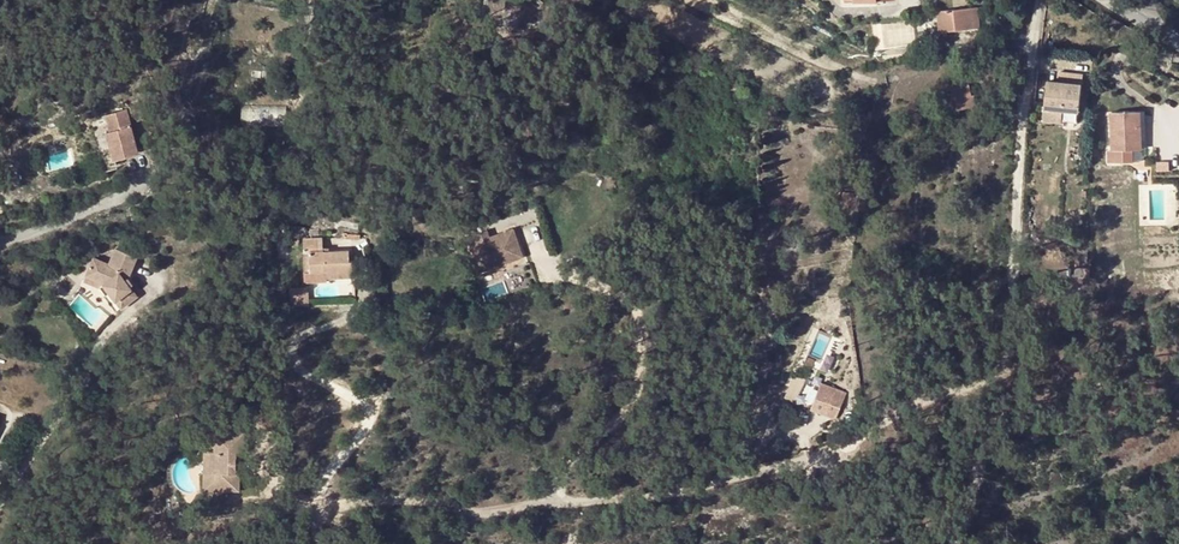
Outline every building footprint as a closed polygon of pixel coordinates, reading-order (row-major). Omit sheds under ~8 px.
[(944,8),(945,29),(955,28),(978,26),(978,17),(977,5),(962,6),(944,8)] [(1048,81),(1044,109),(1062,111),(1079,112),(1083,75),(1059,72),(1058,82),(1048,81)] [(951,83),(957,109),(976,105),(974,94),(971,95),(968,79),(951,83)] [(273,107),(272,124),(286,124),(286,107),(273,107)] [(1061,122),(1062,111),(1044,109),(1044,120),(1053,121),(1061,122)] [(1111,112),(1112,133),(1137,139),(1136,112),(1136,111),(1111,112)] [(138,154),(131,126),(107,132),(114,160),(138,154)] [(1137,139),(1112,133),(1113,164),(1127,164),(1127,154),(1126,151),(1137,151),(1137,148),(1137,139)] [(477,235),(468,239),(479,267),(522,250),(511,222),(488,231),(477,235)] [(474,228),(477,235),(488,231),(486,225),(474,228)] [(309,251),(310,272),(326,271),(326,278),(354,276),(354,261),(348,261),(348,251),(331,252),(328,252),(328,249),(322,250),(321,239),(302,240),(303,251),(309,251)] [(113,249),(107,262),(113,260),(118,258),(125,254),(113,249)] [(113,260),(107,262),(106,264),(104,263),(100,265),(84,273),(84,274),(85,275),(91,277),(104,283),(109,289),(108,290),(108,292),(113,297),(120,307),(130,299),(136,295),(129,286),(132,283),(127,277),(122,279),(120,277),(122,271),(127,274),(127,273),(133,257),(125,254),(118,258),(113,260)] [(90,257),(84,273),(100,265),(104,263),(90,257)] [(326,271),(310,272),(304,272),(304,281),(326,280),(326,278),(326,271)] [(105,295),(108,292),(108,290),(109,289),(104,283),(91,277),(85,275),(84,274),(83,278),(82,281),(91,285),(101,289),(105,295)] [(311,305),(310,286),(292,287),(293,305),(311,305)] [(823,383),(811,409),(836,420),(847,393),(823,383)] [(234,468),(235,459),(235,452),(242,452),(243,431),(213,431),(213,450),(208,450),(208,473),(213,473),(213,484),(221,484),(238,485),(239,474),(234,473),(234,468)] [(208,473),(208,450),(202,450),(202,491),(238,492),(238,485),(221,484),(213,484),(213,473),(208,473)]
